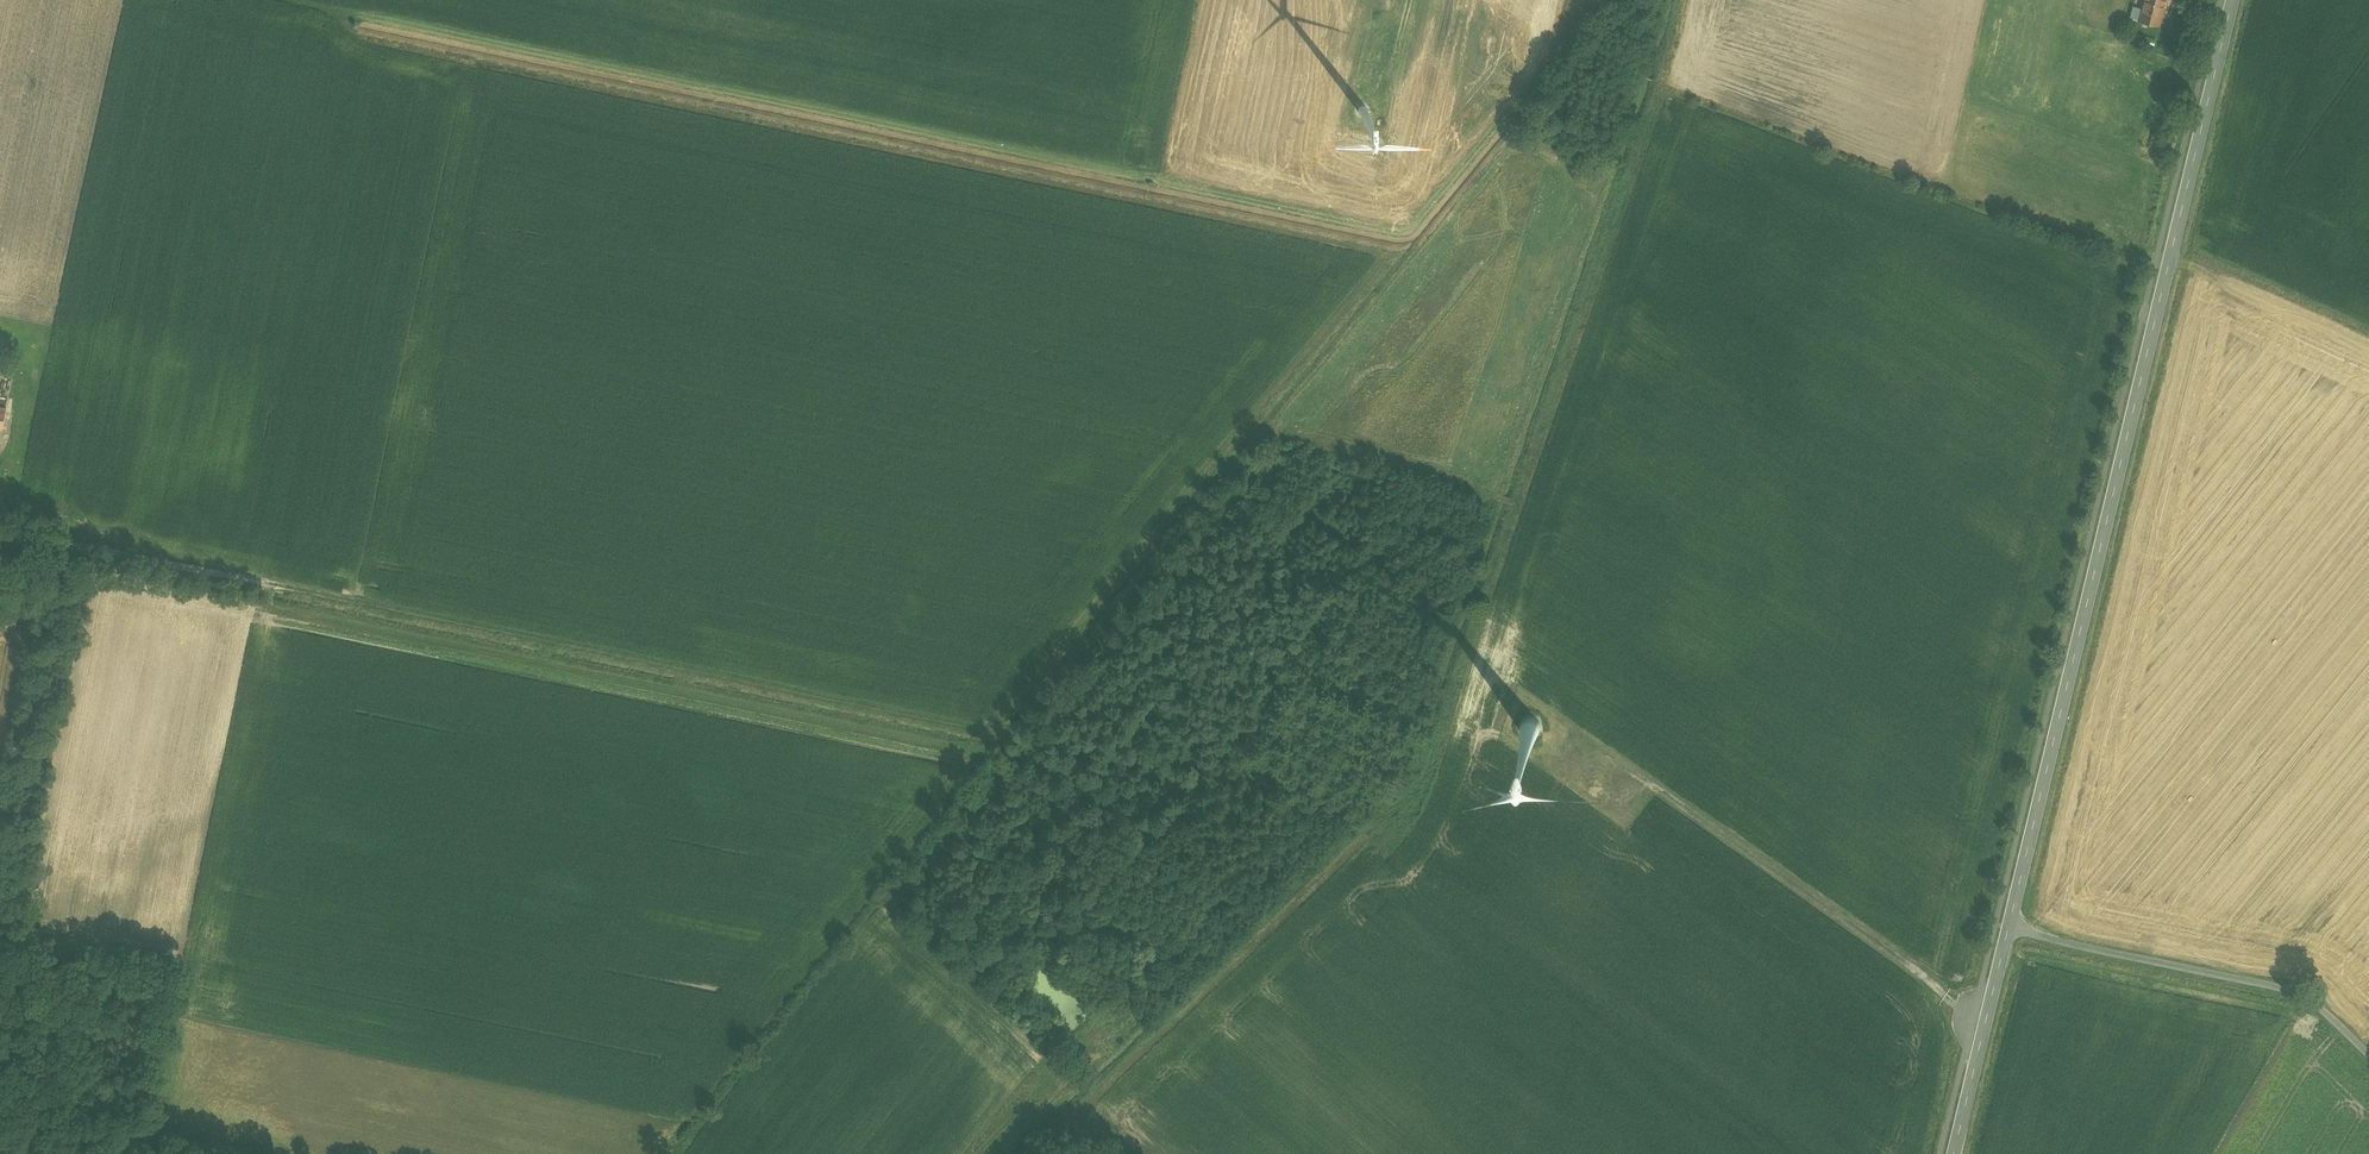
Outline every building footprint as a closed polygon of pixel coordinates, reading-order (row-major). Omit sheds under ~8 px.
[(2140,20),(2161,25),(2167,0),(2145,0),(2140,20)]
